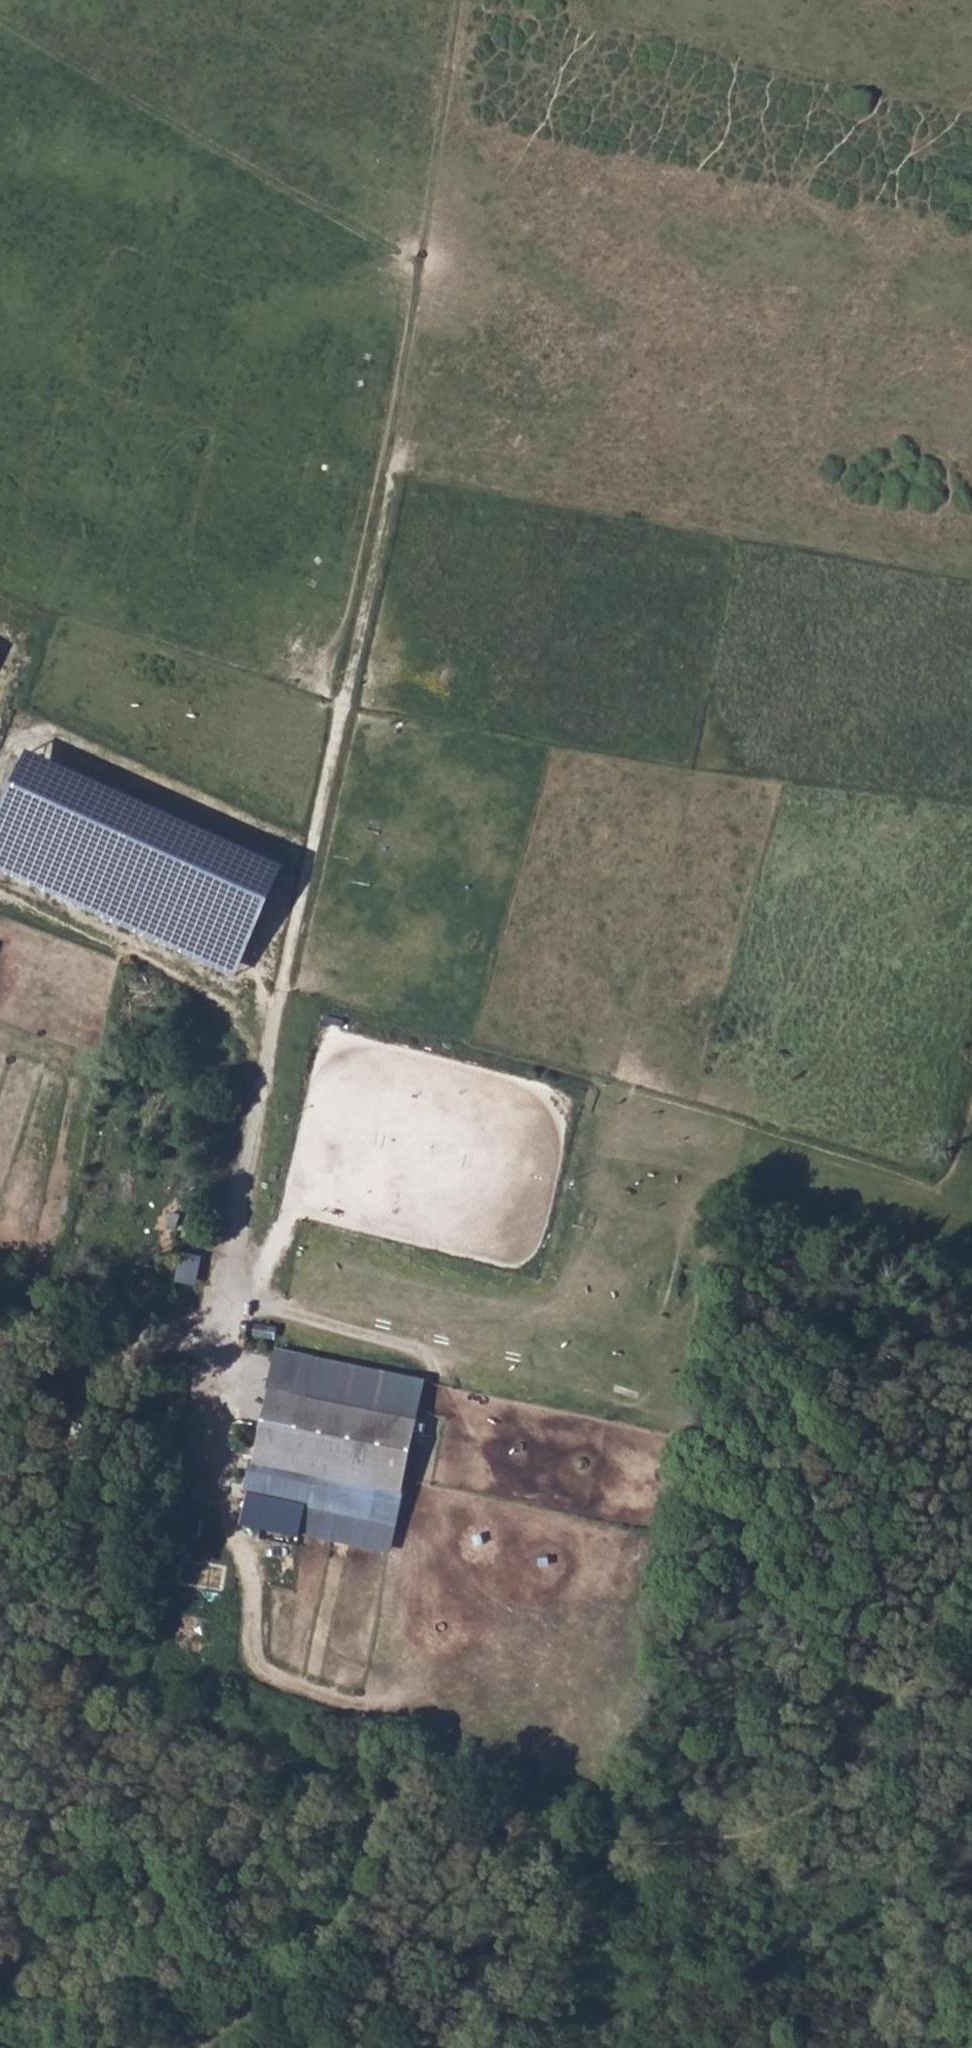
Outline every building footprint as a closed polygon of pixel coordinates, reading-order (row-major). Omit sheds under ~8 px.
[(28,752),(0,815),(0,870),(237,974),(285,866),(28,752)] [(276,1346),(237,1520),(392,1550),(424,1378),(276,1346)]
